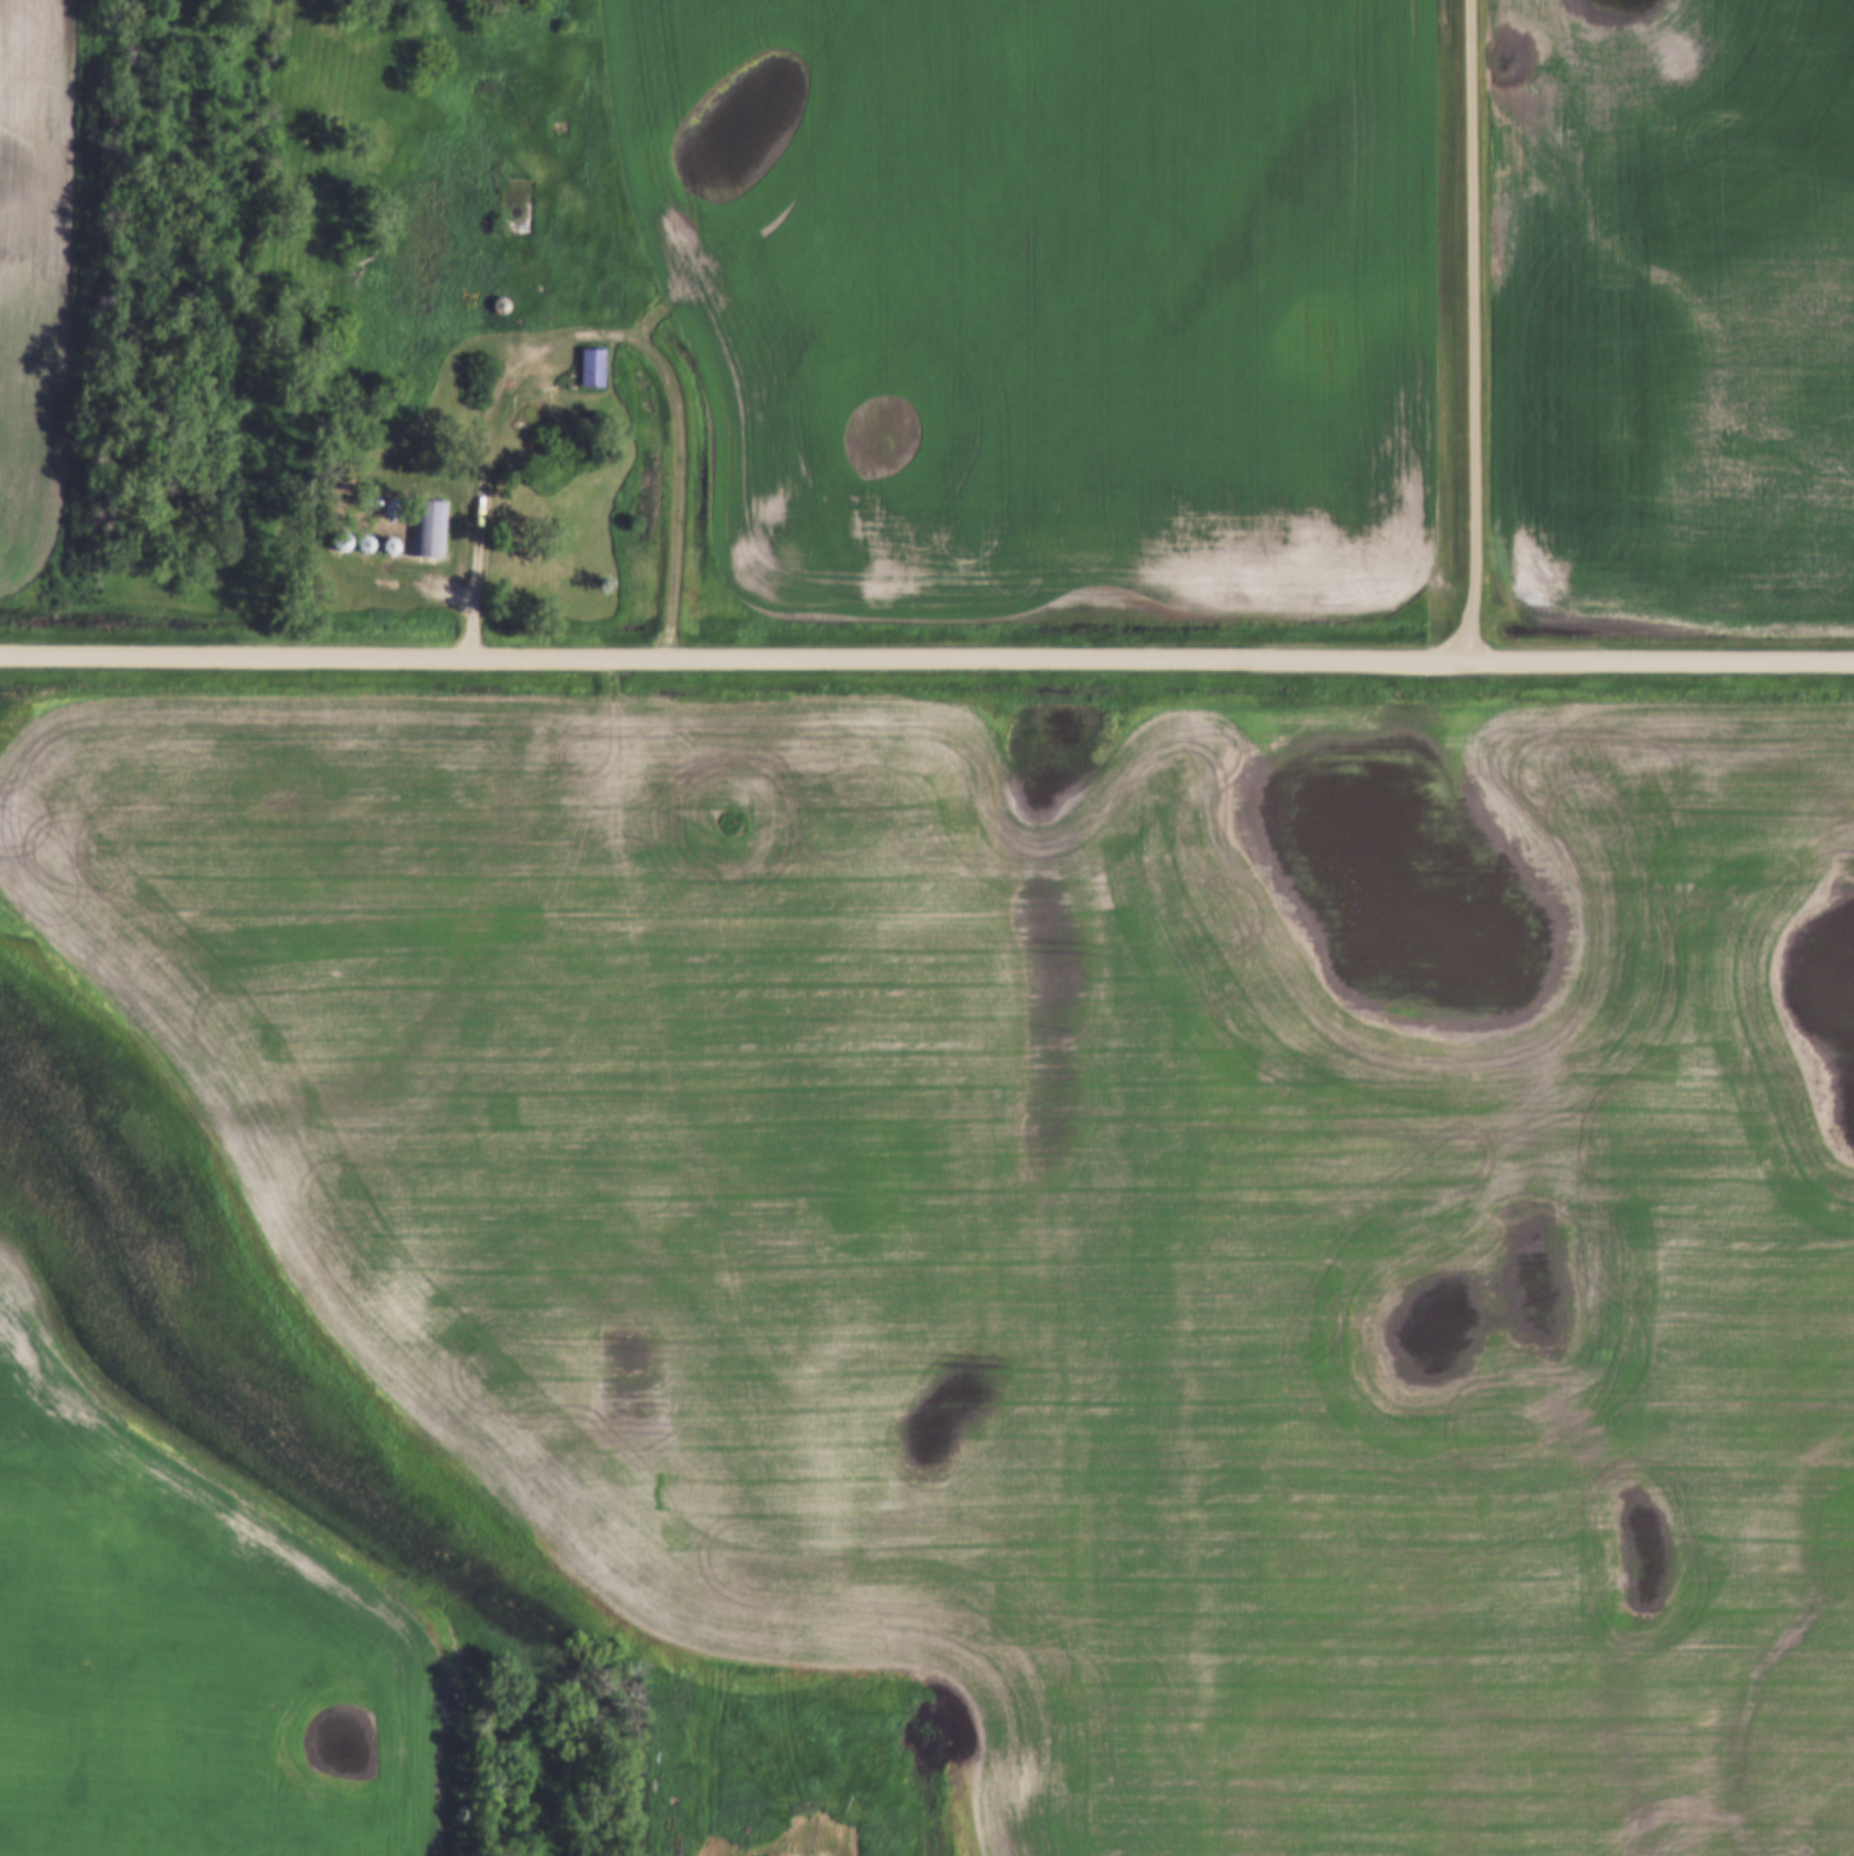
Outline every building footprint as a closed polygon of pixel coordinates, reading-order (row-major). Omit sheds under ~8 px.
[(510,302),(494,297),(490,312),(506,317),(510,302)] [(604,389),(604,350),(578,350),(578,389),(604,389)] [(411,558),(445,560),(447,504),(413,503),(411,558)]
